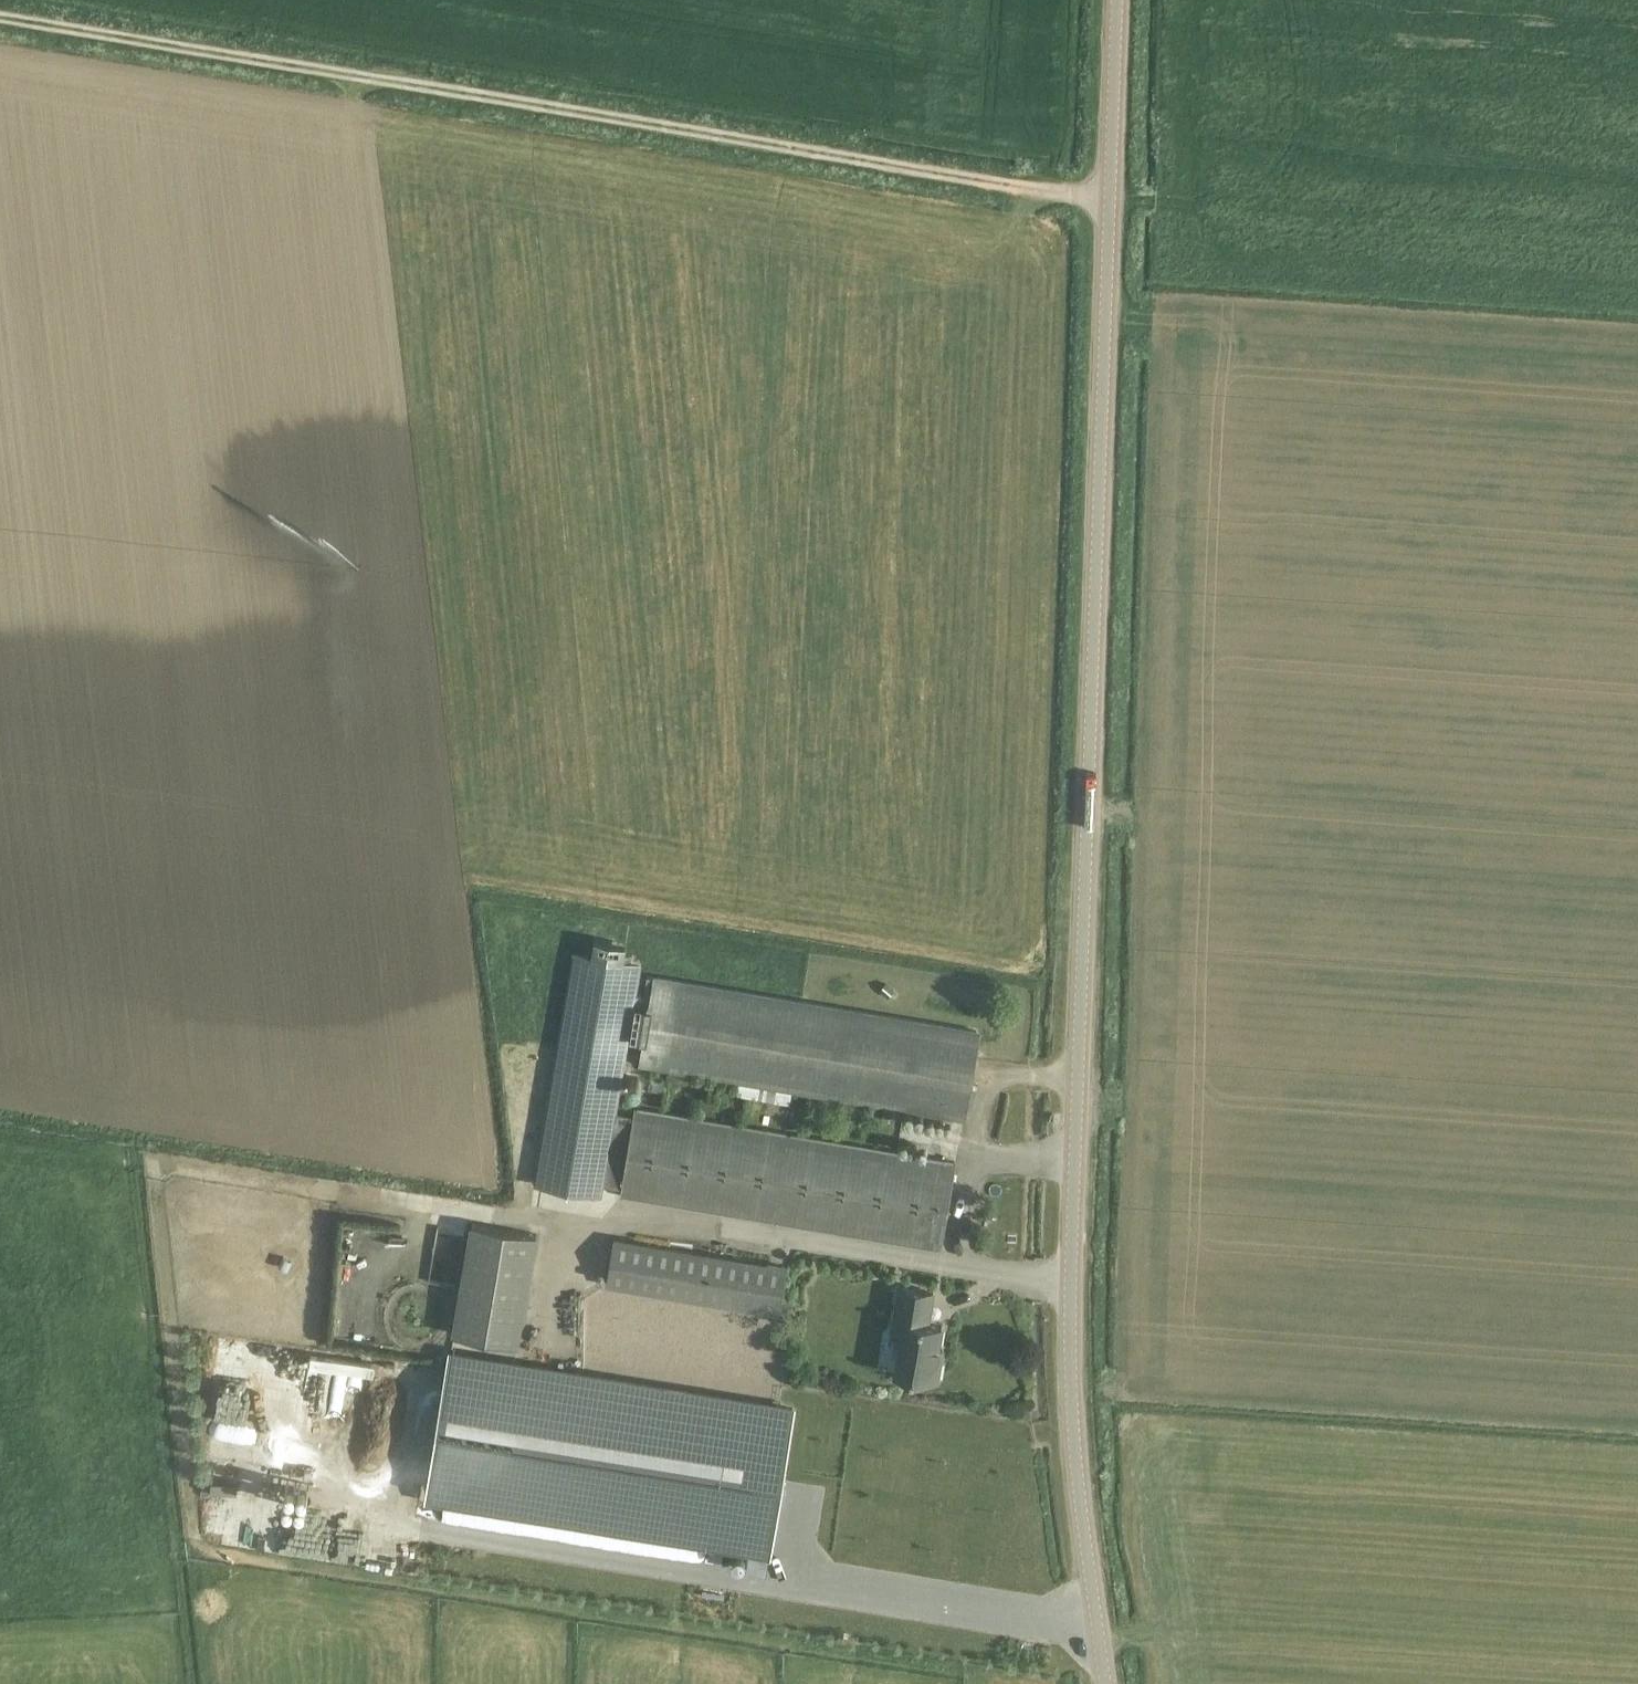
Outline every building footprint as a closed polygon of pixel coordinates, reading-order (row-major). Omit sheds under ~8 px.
[(623,1187),(635,1115),(612,1112),(623,1044),(632,991),(636,966),(624,963),(627,943),(594,937),(591,958),(570,954),(532,1180),(599,1191),(600,1184),(623,1187)] [(962,1118),(977,1031),(653,977),(650,994),(632,991),(623,1044),(641,1048),(639,1064),(757,1084),(754,1098),(791,1104),(793,1090),(962,1118)] [(641,1085),(641,1084),(641,1083),(641,1082),(641,1081),(640,1080),(639,1079),(638,1078),(637,1078),(636,1077),(635,1077),(634,1077),(633,1078),(632,1078),(631,1079),(630,1080),(629,1081),(629,1082),(628,1083),(628,1084),(628,1085),(629,1086),(629,1087),(630,1088),(631,1089),(632,1089),(633,1090),(634,1090),(635,1090),(636,1090),(637,1090),(638,1089),(639,1089),(640,1088),(640,1087),(641,1086),(641,1085)] [(635,1115),(623,1187),(621,1195),(941,1248),(955,1162),(636,1108),(635,1115)] [(471,1223),(452,1333),(519,1345),(538,1234),(471,1223)] [(786,1264),(616,1235),(607,1284),(777,1313),(786,1264)] [(933,1292),(900,1286),(892,1330),(902,1332),(895,1373),(937,1380),(941,1359),(937,1358),(942,1326),(928,1324),(933,1292)] [(340,1336),(359,1337),(360,1304),(341,1303),(340,1336)] [(451,1354),(427,1498),(428,1498),(510,1511),(648,1533),(750,1550),(746,1570),(767,1574),(770,1553),(793,1409),(534,1367),(451,1354)]
